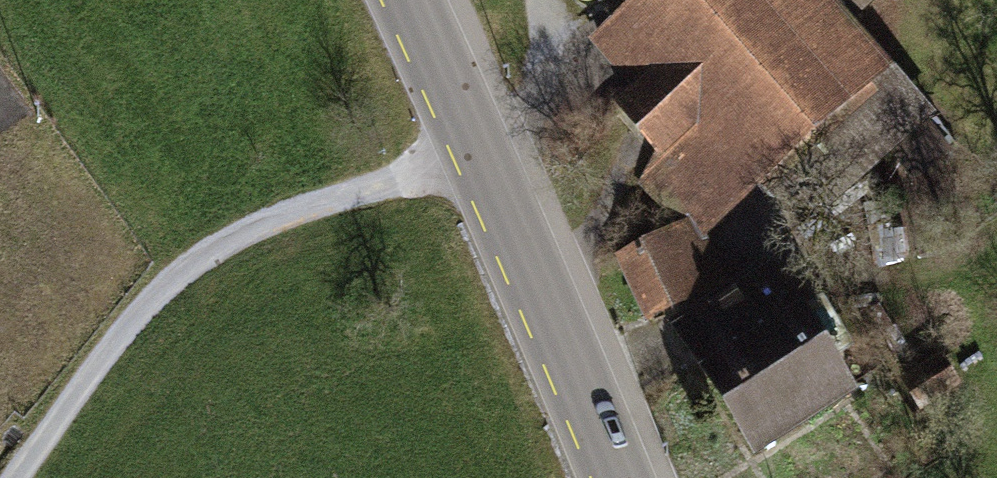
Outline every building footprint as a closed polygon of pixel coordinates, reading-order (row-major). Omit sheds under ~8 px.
[(583,49),(726,224),(904,82),(853,18),(876,0),(639,0),(583,49)] [(949,156),(931,132),(892,161),(910,186),(949,156)] [(689,219),(605,257),(639,332),(723,294),(689,219)] [(723,294),(663,330),(725,436),(745,470),(840,407),(853,398),(754,272),(723,294)] [(934,360),(896,384),(911,410),(951,388),(934,360)]
